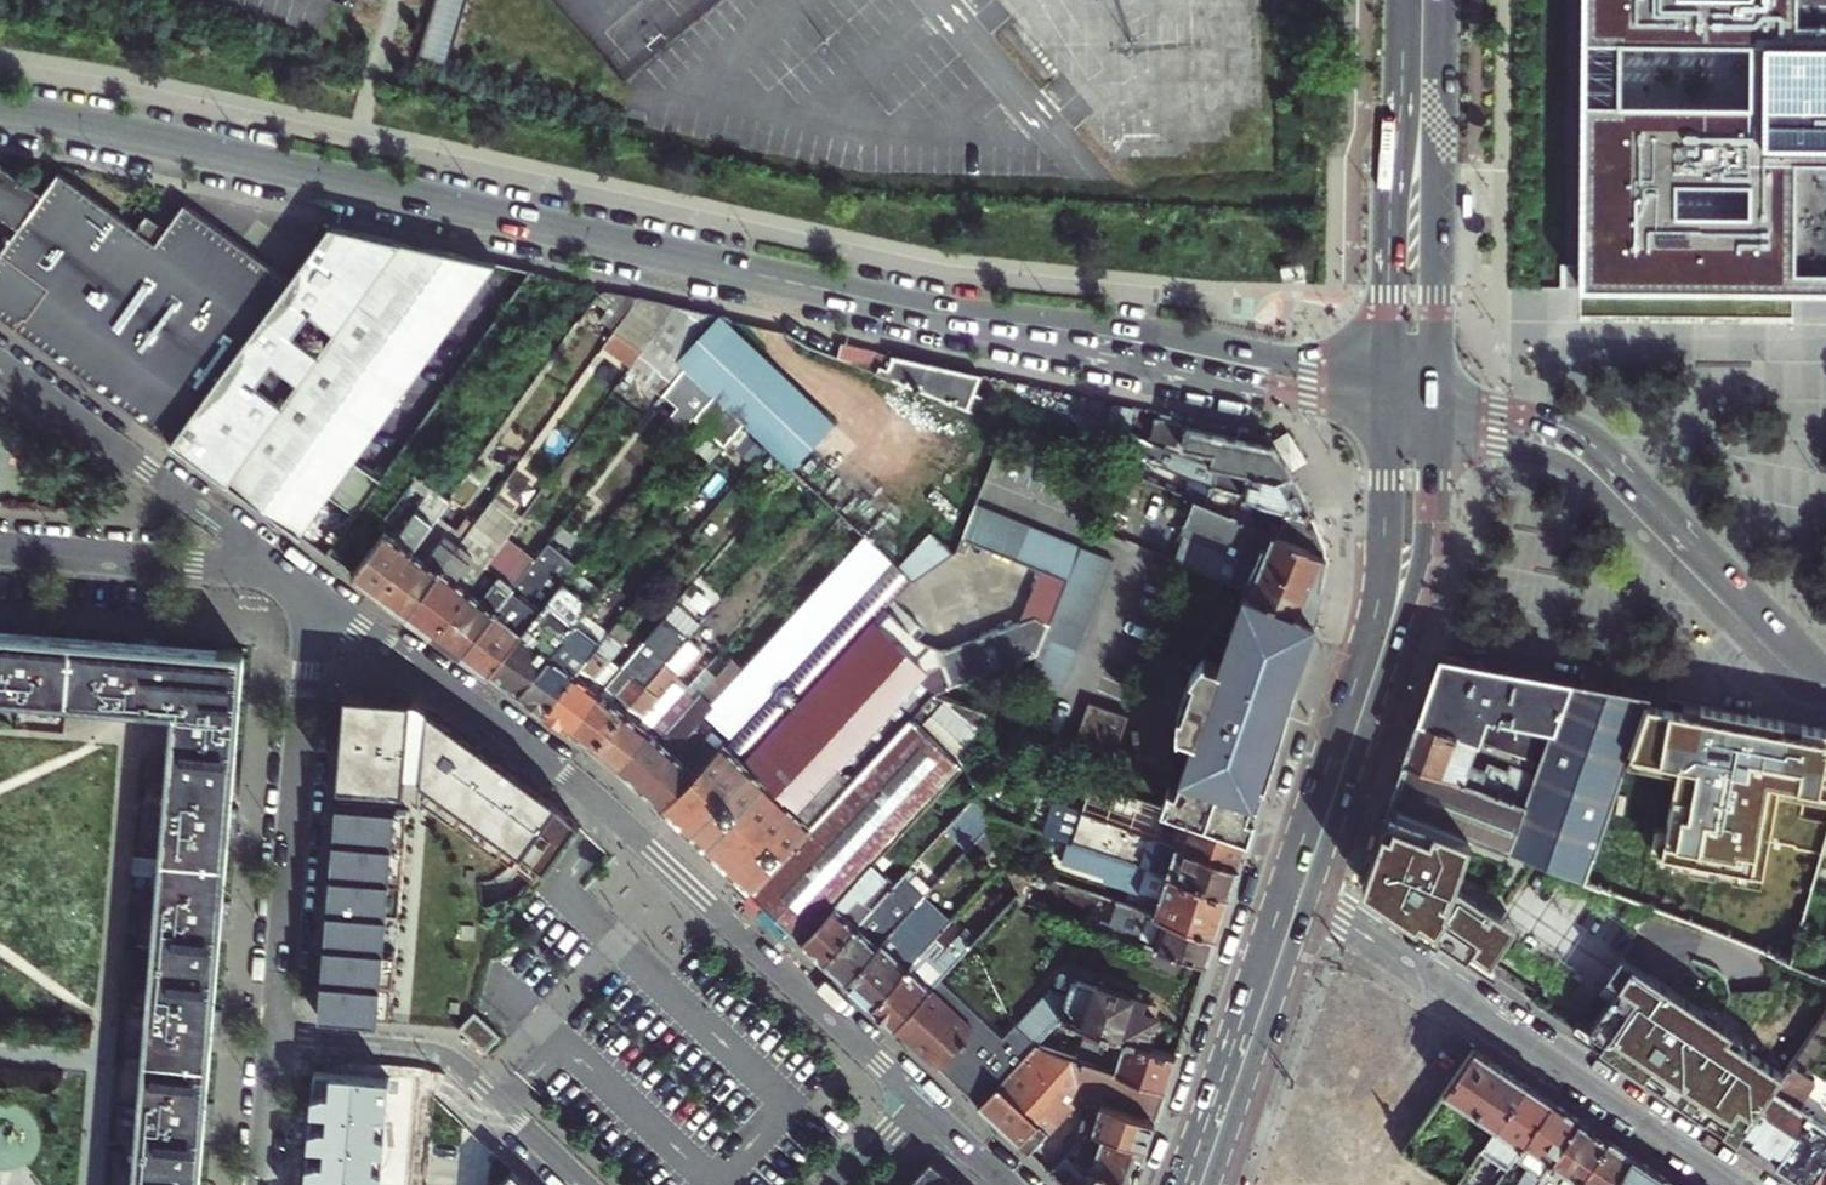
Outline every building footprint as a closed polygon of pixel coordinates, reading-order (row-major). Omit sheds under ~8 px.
[(465,0),(443,0),(437,30),(458,34),(465,0)] [(1583,286),(1821,288),(1825,288),(1825,0),(1585,0),(1583,286)] [(171,444),(292,278),(187,201),(157,242),(60,172),(44,192),(26,179),(3,162),(0,166),(0,211),(20,225),(0,253),(0,321),(171,444)] [(339,327),(399,243),(329,227),(292,278),(171,444),(193,460),(226,484),(285,402),(254,380),(272,357),(302,378),(322,351),(292,329),(309,306),(339,327)] [(458,256),(399,243),(339,327),(322,351),(302,378),(285,402),(226,484),(275,519),(300,537),(331,494),(358,515),(383,480),(356,460),(497,265),(458,256)] [(607,309),(617,294),(601,289),(593,299),(607,309)] [(600,319),(614,329),(637,297),(618,293),(617,294),(607,309),(600,319)] [(602,347),(630,368),(675,305),(649,300),(637,297),(614,329),(602,347)] [(675,305),(630,368),(663,397),(686,368),(682,365),(727,319),(675,305)] [(727,319),(682,365),(686,368),(714,394),(746,424),(794,469),(838,423),(754,344),(727,319)] [(842,344),(839,358),(972,412),(977,393),(982,376),(842,344)] [(714,394),(686,368),(663,397),(675,406),(663,421),(681,435),(696,417),(714,394)] [(568,394),(557,386),(545,401),(556,410),(568,394)] [(972,412),(987,418),(994,400),(977,393),(972,412)] [(746,424),(714,394),(696,417),(707,428),(724,444),(727,446),(746,424)] [(1269,437),(1190,420),(1188,429),(1183,428),(1183,425),(1158,419),(1158,413),(1149,411),(1142,435),(1156,439),(1153,448),(1197,463),(1280,479),(1294,474),(1282,455),(1269,437)] [(1188,429),(1190,420),(1158,413),(1158,419),(1183,425),(1183,428),(1188,429)] [(707,463),(724,444),(707,428),(690,447),(707,463)] [(1302,490),(1294,474),(1280,479),(1197,463),(1153,448),(1151,447),(1145,462),(1206,486),(1231,493),(1258,501),(1283,507),(1302,511),(1313,513),(1302,490)] [(1206,486),(1198,503),(1327,555),(1327,545),(1322,534),(1313,513),(1302,511),(1283,507),(1258,501),(1231,493),(1206,486)] [(372,589),(383,597),(430,529),(445,508),(432,500),(430,497),(424,492),(397,528),(391,524),(386,530),(353,576),(372,589)] [(1173,534),(1165,556),(1236,585),(1315,617),(1316,617),(1323,580),(1327,555),(1198,503),(1182,497),(1174,520),(1186,525),(1182,537),(1173,534)] [(463,540),(409,616),(418,622),(437,636),(508,538),(519,522),(491,501),(463,540)] [(1036,658),(1033,670),(1064,683),(1114,560),(968,501),(956,534),(1042,572),(1060,580),(1036,658)] [(398,608),(409,616),(463,540),(457,536),(452,544),(430,529),(383,597),(398,608)] [(930,534),(899,567),(911,578),(916,582),(949,551),(930,534)] [(508,538),(437,636),(450,646),(464,656),(538,560),(508,538)] [(538,560),(464,656),(482,668),(491,675),(562,585),(577,567),(550,545),(538,560)] [(911,578),(899,567),(892,571),(751,718),(734,736),(721,749),(738,765),(883,609),(911,578)] [(721,749),(716,755),(662,811),(676,825),(750,893),(935,698),(938,697),(1036,658),(1060,580),(1042,572),(1020,622),(944,651),(915,639),(924,630),(908,616),(900,625),(883,609),(738,765),(721,749)] [(562,585),(491,675),(511,690),(519,696),(576,628),(570,623),(586,604),(562,585)] [(1188,739),(1168,797),(1162,795),(1158,807),(1192,819),(1250,839),(1254,827),(1247,824),(1255,800),(1290,693),(1303,654),(1315,617),(1236,585),(1212,658),(1199,654),(1193,675),(1188,673),(1174,713),(1180,715),(1173,734),(1188,739)] [(680,605),(666,621),(692,641),(705,627),(680,605)] [(576,628),(519,696),(538,710),(545,715),(609,640),(584,618),(576,628)] [(639,652),(568,732),(584,744),(593,751),(692,641),(666,621),(639,652)] [(615,632),(609,640),(545,715),(560,726),(568,732),(639,652),(615,632)] [(174,714),(135,1184),(198,1184),(205,1100),(214,991),(225,872),(232,782),(243,657),(166,650),(86,643),(0,636),(0,699),(174,714)] [(692,641),(593,751),(603,759),(616,769),(693,685),(683,677),(704,651),(692,641)] [(1539,759),(1566,679),(1529,672),(1497,666),(1451,657),(1437,666),(1428,692),(1419,718),(1478,738),(1539,759)] [(693,685),(616,769),(630,782),(639,790),(692,733),(710,713),(727,695),(747,674),(736,664),(720,682),(707,670),(693,685)] [(1524,803),(1507,850),(1585,881),(1618,785),(1627,759),(1630,750),(1646,705),(1649,694),(1608,687),(1566,679),(1539,759),(1536,768),(1524,803)] [(544,868),(577,822),(550,796),(536,786),(498,758),(447,722),(415,698),(397,697),(345,694),(334,821),(331,859),(328,892),(326,917),(324,946),(321,984),(318,1018),(377,1022),(392,848),(398,849),(404,778),(422,779),(544,868)] [(751,718),(727,695),(710,713),(734,736),(751,718)] [(935,698),(750,893),(777,918),(801,941),(869,869),(962,769),(966,778),(969,770),(978,744),(989,714),(938,697),(935,698)] [(1133,714),(1092,701),(1079,740),(1119,754),(1133,714)] [(1819,727),(1745,713),(1697,704),(1683,701),(1681,711),(1646,705),(1630,750),(1682,760),(1664,850),(1764,871),(1781,780),(1825,791),(1825,728),(1819,727)] [(1411,743),(1405,759),(1524,803),(1536,768),(1510,760),(1508,767),(1490,760),(1487,769),(1469,763),(1478,738),(1419,718),(1411,743)] [(662,811),(716,755),(692,733),(639,790),(654,804),(662,811)] [(978,744),(969,770),(981,774),(990,748),(978,744)] [(1389,804),(1438,823),(1507,850),(1524,803),(1405,759),(1397,782),(1389,804)] [(1250,839),(1192,819),(1189,827),(1121,803),(1120,805),(1099,797),(1094,813),(1241,865),(1247,847),(1250,839)] [(975,798),(942,834),(964,855),(989,830),(978,806),(975,798)] [(1389,804),(1385,818),(1374,848),(1362,883),(1437,935),(1448,942),(1451,937),(1470,949),(1496,911),(1435,870),(1449,827),(1438,823),(1389,804)] [(1239,872),(1241,865),(1094,813),(1071,805),(1061,834),(1070,837),(1232,893),(1239,872)] [(989,830),(1001,858),(1020,864),(1033,825),(978,806),(989,830)] [(1062,861),(1105,876),(1104,880),(1139,892),(1140,890),(1157,896),(1152,911),(1218,934),(1228,906),(1232,893),(1070,837),(1062,861)] [(884,884),(869,869),(801,941),(813,952),(824,962),(889,892),(882,886),(884,884)] [(839,976),(846,982),(925,897),(932,889),(910,869),(889,892),(824,962),(839,976)] [(873,1007),(938,937),(952,923),(925,897),(846,982),(863,998),(873,1007)] [(1106,927),(1209,963),(1215,944),(1218,934),(1152,911),(1117,898),(1106,927)] [(941,978),(973,943),(962,932),(948,947),(938,937),(873,1007),(885,1019),(895,1028),(941,978)] [(1746,1131),(1785,1071),(1740,1041),(1744,1035),(1621,955),(1607,977),(1618,984),(1590,1028),(1606,1039),(1601,1047),(1616,1056),(1646,1077),(1650,1069),(1667,1081),(1662,1088),(1708,1119),(1713,1112),(1729,1123),(1725,1130),(1740,1140),(1746,1131)] [(1071,994),(1050,988),(1018,1024),(1040,1043),(1058,1023),(1065,1015),(1150,1046),(1152,1039),(1158,1040),(1162,1029),(1162,1027),(1158,1025),(1161,1017),(1147,1012),(1150,1003),(1133,997),(1134,993),(1100,981),(1099,983),(1082,977),(1076,979),(1071,994)] [(921,1052),(960,1088),(1005,1038),(941,978),(895,1028),(921,1052)] [(458,1029),(485,1054),(501,1036),(474,1011),(458,1029)] [(1178,1056),(1150,1046),(1065,1015),(1058,1023),(1090,1034),(1088,1041),(1108,1047),(1101,1066),(1167,1091),(1175,1067),(1178,1056)] [(981,1107),(998,1088),(1016,1068),(1040,1043),(1018,1024),(1005,1038),(960,1088),(981,1107)] [(1606,1039),(1590,1028),(1585,1035),(1601,1047),(1606,1039)] [(1108,1047),(1088,1041),(1081,1059),(1101,1066),(1108,1047)] [(1167,1091),(1101,1066),(1081,1059),(1040,1043),(1016,1068),(1061,1086),(1060,1087),(1083,1096),(1098,1102),(1156,1124),(1161,1108),(1167,1091)] [(1474,1049),(1445,1091),(1496,1127),(1526,1084),(1489,1059),(1474,1049)] [(1789,1065),(1746,1131),(1775,1151),(1774,1153),(1779,1156),(1774,1164),(1796,1178),(1805,1184),(1811,1184),(1825,1162),(1825,1125),(1813,1116),(1816,1111),(1801,1101),(1814,1081),(1789,1065)] [(998,1088),(1049,1134),(1068,1113),(1050,1097),(1060,1087),(1061,1086),(1016,1068),(998,1088)] [(391,1077),(377,1076),(314,1072),(311,1104),(309,1137),(306,1168),(305,1184),(381,1184),(391,1077)] [(1526,1084),(1496,1127),(1478,1153),(1504,1171),(1511,1161),(1551,1101),(1543,1095),(1526,1084)] [(1083,1096),(1060,1087),(1050,1097),(1068,1113),(1083,1096)] [(1015,1139),(1030,1152),(1049,1134),(998,1088),(981,1107),(1015,1139)] [(1551,1101),(1511,1161),(1525,1170),(1515,1184),(1536,1184),(1579,1120),(1567,1112),(1551,1101)] [(1148,1149),(1156,1124),(1098,1102),(1088,1132),(1093,1133),(1148,1149)] [(1536,1184),(1577,1184),(1608,1139),(1599,1133),(1579,1120),(1536,1184)] [(1074,1151),(1080,1156),(1078,1164),(1084,1167),(1134,1184),(1136,1184),(1141,1170),(1148,1149),(1093,1133),(1074,1151)] [(1608,1139),(1577,1184),(1612,1184),(1632,1155),(1623,1149),(1608,1139)] [(1612,1184),(1658,1184),(1663,1177),(1654,1170),(1632,1155),(1612,1184)] [(910,1184),(958,1184),(947,1175),(933,1161),(910,1184)] [(1811,1184),(1825,1184),(1825,1162),(1811,1184)] [(1084,1167),(1063,1184),(1065,1184),(1134,1184),(1084,1167)] [(513,1170),(498,1184),(529,1184),(513,1170)] [(1658,1184),(1676,1184),(1663,1177),(1658,1184)]
